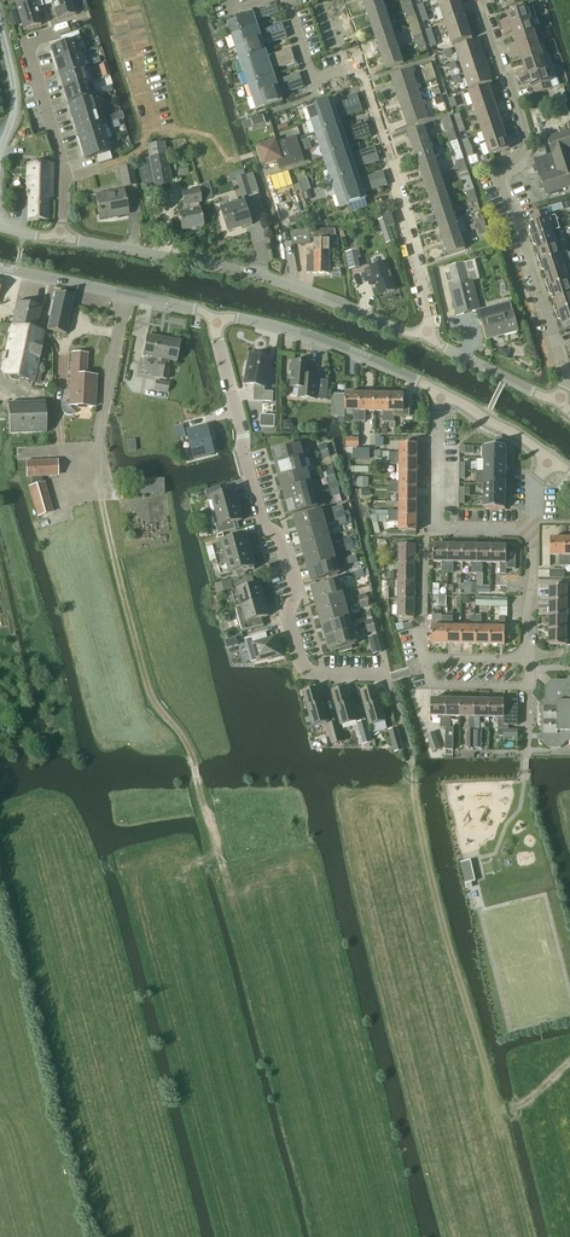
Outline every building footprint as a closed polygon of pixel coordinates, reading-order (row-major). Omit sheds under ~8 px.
[(24,31),(41,26),(36,9),(43,7),(41,0),(31,0),(16,5),(24,31)] [(58,21),(75,15),(70,0),(43,0),(45,6),(52,4),(58,21)] [(383,3),(382,0),(363,0),(366,9),(383,3)] [(464,13),(460,1),(439,8),(443,20),(464,13)] [(371,24),(388,18),(383,3),(366,9),(371,24)] [(406,13),(413,10),(412,4),(404,7),(406,13)] [(509,20),(500,23),(502,29),(530,20),(537,18),(532,5),(526,8),(507,14),(509,20)] [(228,23),(232,35),(258,27),(255,20),(259,18),(260,19),(278,13),(276,6),(228,23)] [(415,16),(413,10),(406,13),(407,18),(415,16)] [(16,12),(8,14),(12,27),(20,24),(16,12)] [(443,20),(448,32),(468,26),(464,13),(443,20)] [(376,39),(393,33),(388,18),(371,24),(376,39)] [(515,39),(534,33),(530,20),(502,29),(505,36),(513,33),(515,39)] [(260,33),(258,27),(232,35),(236,48),(285,31),(282,25),(264,31),(264,32),(260,33)] [(468,26),(448,32),(452,45),(472,38),(468,26)] [(287,38),(285,31),(236,48),(240,60),(266,51),(264,44),(268,43),(268,44),(287,38)] [(78,32),(60,38),(63,45),(51,49),(53,55),(51,56),(53,62),(78,54),(75,42),(80,40),(78,32)] [(381,54),(398,49),(393,33),(376,39),(381,54)] [(538,45),(534,33),(515,39),(517,45),(509,48),(511,54),(538,45)] [(425,46),(423,40),(416,43),(418,49),(425,46)] [(455,48),(460,62),(482,54),(478,40),(455,48)] [(523,64),(542,57),(538,45),(511,54),(513,60),(521,58),(523,64)] [(268,58),(266,51),(240,60),(244,72),(293,56),(291,49),(272,55),(272,57),(268,58)] [(403,64),(398,49),(381,54),(386,70),(403,64)] [(78,54),(53,62),(55,69),(57,68),(59,76),(88,67),(87,62),(81,64),(78,54)] [(464,75),(487,68),(482,54),(460,62),(464,75)] [(295,63),(293,56),(244,72),(248,84),(274,76),(272,69),(276,68),(277,69),(295,63)] [(547,70),(542,57),(523,64),(526,70),(517,73),(519,79),(547,70)] [(89,68),(60,77),(64,90),(93,81),(89,68)] [(391,76),(396,93),(417,86),(413,73),(415,72),(414,68),(391,76)] [(487,68),(464,75),(469,89),(492,82),(487,68)] [(108,70),(100,72),(102,78),(110,75),(109,69),(108,70)] [(547,70),(519,79),(521,85),(530,82),(532,88),(534,94),(553,88),(551,82),(547,70)] [(276,83),(274,76),(248,84),(252,97),(301,81),(299,74),(280,80),(281,81),(276,83)] [(64,90),(68,103),(97,94),(93,81),(64,90)] [(301,81),(252,97),(257,110),(282,101),(280,94),(284,92),(285,94),(303,87),(301,81)] [(402,109),(422,102),(418,90),(421,89),(419,85),(417,86),(396,93),(402,109)] [(110,86),(101,89),(102,93),(103,95),(111,92),(110,86)] [(469,93),(473,106),(493,99),(488,87),(469,93)] [(333,100),(307,108),(311,121),(360,105),(358,98),(356,94),(347,97),(349,101),(339,104),(340,105),(335,107),(333,100)] [(97,97),(69,106),(77,132),(105,123),(97,97)] [(441,97),(434,99),(436,106),(443,103),(441,97)] [(497,111),(493,99),(473,106),(477,118),(497,111)] [(422,102),(402,109),(407,126),(428,119),(424,106),(426,106),(425,101),(422,102)] [(362,112),(360,105),(311,121),(316,133),(341,125),(339,118),(343,116),(344,118),(362,112)] [(501,124),(497,111),(477,118),(481,130),(501,124)] [(115,114),(109,116),(111,121),(111,122),(111,123),(112,122),(117,121),(115,114)] [(263,116),(251,120),(253,127),(266,123),(266,122),(263,116)] [(449,117),(441,120),(445,132),(453,130),(449,117)] [(106,123),(77,132),(79,141),(77,141),(79,148),(105,140),(102,131),(107,129),(106,123)] [(343,132),(341,125),(316,133),(320,146),(368,129),(366,123),(347,129),(348,130),(343,132)] [(486,143),(505,136),(501,124),(481,130),(486,143)] [(407,134),(413,149),(430,144),(425,128),(407,134)] [(371,136),(368,129),(320,146),(324,158),(349,150),(347,143),(351,141),(352,142),(371,136)] [(447,138),(455,135),(453,130),(445,132),(447,138)] [(569,150),(569,131),(547,138),(552,155),(534,160),(536,166),(533,167),(535,173),(538,172),(540,178),(541,178),(542,182),(539,183),(541,190),(544,189),(546,194),(551,193),(551,196),(559,194),(558,190),(569,187),(569,150)] [(457,141),(455,135),(447,138),(449,143),(457,141)] [(280,169),(304,161),(296,136),(278,142),(276,139),(256,146),(263,167),(278,162),(280,169)] [(505,136),(486,143),(490,155),(509,149),(505,136)] [(105,140),(79,148),(81,154),(83,154),(85,160),(97,157),(99,164),(112,160),(109,152),(108,152),(105,140)] [(163,143),(147,147),(149,158),(166,155),(163,143)] [(413,149),(418,165),(435,159),(430,144),(413,149)] [(352,156),(349,150),(324,158),(328,170),(377,154),(374,148),(356,154),(356,155),(352,156)] [(471,148),(466,149),(470,162),(475,161),(471,148)] [(379,161),(377,154),(328,170),(332,183),(358,174),(355,167),(360,166),(360,167),(379,161)] [(149,158),(137,161),(143,190),(150,189),(149,184),(154,183),(155,187),(172,183),(166,155),(149,158)] [(440,174),(435,159),(418,165),(423,180),(440,174)] [(457,168),(465,165),(463,160),(455,163),(457,168)] [(53,164),(28,163),(26,196),(28,196),(28,219),(48,219),(47,199),(52,199),(53,164)] [(479,163),(471,165),(475,178),(476,177),(478,176),(483,175),(479,163)] [(465,165),(457,168),(459,174),(467,171),(465,165)] [(122,188),(136,185),(132,167),(119,169),(122,188)] [(304,172),(296,175),(298,182),(305,179),(307,179),(304,172)] [(336,195),(385,179),(383,172),(364,179),(364,180),(360,181),(358,174),(332,183),(336,195)] [(253,173),(236,179),(242,198),(259,193),(253,173)] [(445,189),(440,174),(423,180),(428,195),(445,189)] [(305,179),(298,182),(300,188),(307,186),(305,179)] [(385,179),(336,195),(340,208),(348,205),(365,200),(366,199),(363,192),(368,190),(368,192),(387,186),(385,179)] [(203,185),(200,186),(204,200),(212,197),(208,184),(203,185)] [(450,204),(445,189),(428,195),(433,210),(450,204)] [(182,231),(202,227),(199,210),(197,204),(200,203),(198,191),(182,194),(184,206),(187,206),(188,212),(178,214),(182,231)] [(117,216),(127,214),(123,192),(96,197),(101,219),(117,215),(117,216)] [(477,202),(475,196),(467,198),(469,204),(477,202)] [(230,207),(222,209),(229,232),(252,225),(245,202),(239,204),(237,199),(229,202),(230,207)] [(562,204),(563,210),(564,211),(569,209),(569,202),(562,204)] [(455,219),(450,204),(433,210),(438,225),(455,219)] [(532,239),(560,230),(556,217),(550,219),(547,211),(532,216),(534,224),(530,225),(533,234),(532,236),(531,236),(532,239)] [(389,228),(395,225),(391,215),(383,218),(384,220),(386,228),(389,228)] [(460,234),(455,219),(438,225),(443,240),(460,234)] [(384,220),(380,222),(387,243),(394,241),(389,228),(386,228),(384,220)] [(485,226),(478,228),(479,234),(487,232),(485,226)] [(309,230),(291,232),(293,245),(310,243),(309,230)] [(560,230),(532,239),(533,241),(535,242),(538,250),(564,242),(560,230)] [(460,234),(443,240),(448,255),(465,250),(460,234)] [(307,256),(307,273),(329,273),(330,240),(315,240),(315,256),(307,256)] [(540,263),(568,254),(565,245),(567,244),(566,242),(538,250),(541,259),(540,261),(539,261),(540,263)] [(346,253),(350,270),(358,268),(356,259),(360,258),(358,250),(346,253)] [(540,263),(541,266),(541,265),(543,267),(546,275),(565,269),(569,267),(569,255),(569,254),(569,253),(568,254),(540,263)] [(475,260),(449,267),(453,283),(448,284),(456,316),(476,311),(480,310),(473,282),(480,280),(475,260)] [(372,267),(372,269),(366,271),(371,285),(376,284),(380,295),(395,291),(387,263),(372,267)] [(565,269),(546,275),(549,283),(548,286),(547,286),(548,288),(569,281),(565,269)] [(548,288),(549,291),(549,290),(552,292),(554,300),(569,295),(569,281),(548,288)] [(52,303),(72,308),(74,297),(54,293),(52,303)] [(554,300),(557,308),(556,311),(555,311),(556,313),(569,309),(569,295),(554,300)] [(16,302),(11,326),(35,330),(41,307),(16,302)] [(66,335),(72,308),(52,303),(46,330),(66,335)] [(480,310),(476,311),(479,321),(483,320),(488,340),(518,332),(510,303),(480,310)] [(556,313),(557,315),(560,317),(563,325),(564,325),(565,328),(568,330),(569,329),(569,309),(556,313)] [(11,326),(1,372),(4,376),(33,383),(44,332),(37,330),(35,330),(11,326)] [(143,356),(163,359),(161,367),(159,366),(157,378),(166,380),(168,368),(166,367),(167,360),(176,362),(179,342),(147,336),(143,356)] [(72,414),(74,413),(69,408),(70,405),(95,407),(96,377),(86,376),(87,355),(72,354),(69,404),(62,404),(62,407),(62,409),(63,411),(64,413),(65,414),(67,415),(69,415),(72,414)] [(265,392),(265,387),(268,387),(270,376),(266,375),(269,358),(250,355),(249,364),(247,364),(245,373),(247,374),(245,383),(254,385),(254,401),(273,402),(273,392),(265,392)] [(290,364),(289,372),(292,373),(290,387),(300,388),(299,398),(325,400),(327,400),(328,381),(318,380),(318,377),(310,376),(311,363),(293,362),(293,364),(290,364)] [(168,383),(156,381),(155,390),(167,392),(168,383)] [(345,395),(332,395),(332,417),(345,417),(345,411),(354,411),(354,421),(359,421),(360,421),(360,394),(345,394),(345,395)] [(360,394),(360,421),(365,421),(365,411),(374,411),(375,394),(360,394)] [(389,394),(375,394),(374,411),(383,411),(383,422),(389,422),(389,394)] [(389,394),(389,422),(394,422),(394,417),(411,417),(411,397),(404,397),(404,395),(389,394)] [(8,404),(8,406),(10,434),(46,432),(45,402),(8,404)] [(261,415),(260,427),(275,428),(275,415),(261,415)] [(183,425),(176,427),(179,438),(186,436),(183,425)] [(208,425),(186,430),(194,459),(215,454),(208,425)] [(346,437),(346,446),(359,446),(359,437),(346,437)] [(274,452),(278,465),(302,458),(299,445),(294,446),(294,443),(281,446),(282,450),(274,452)] [(390,459),(417,459),(417,444),(400,444),(400,454),(390,453),(390,459)] [(482,446),(482,460),(484,460),(485,459),(506,459),(506,447),(482,446)] [(370,449),(353,449),(353,459),(370,459),(370,449)] [(278,465),(281,478),(305,471),(302,458),(278,465)] [(400,473),(417,473),(417,459),(390,459),(390,464),(400,464),(400,473)] [(484,460),(484,471),(506,472),(506,459),(485,459),(484,460)] [(49,461),(27,462),(28,477),(31,477),(32,487),(42,484),(42,477),(50,476),(49,461)] [(281,478),(285,490),(309,483),(305,471),(281,478)] [(484,471),(484,484),(506,484),(506,472),(484,471)] [(417,488),(417,473),(400,473),(400,482),(389,482),(389,488),(417,488)] [(32,487),(30,488),(38,516),(53,512),(44,483),(42,484),(32,487)] [(288,503),(313,496),(309,483),(285,490),(288,503)] [(484,484),(484,496),(505,497),(506,484),(484,484)] [(220,486),(205,491),(208,500),(213,498),(217,511),(240,505),(237,497),(235,498),(234,491),(223,494),(220,486)] [(400,493),(399,502),(416,502),(417,488),(389,488),(389,493),(400,493)] [(288,503),(292,516),(316,509),(313,496),(288,503)] [(484,496),(484,509),(505,509),(505,497),(484,496)] [(416,502),(399,502),(399,511),(389,511),(389,515),(416,516),(416,502)] [(240,505),(217,511),(221,526),(242,520),(240,514),(242,513),(240,505)] [(320,512),(296,518),(300,531),(324,525),(320,512)] [(416,516),(389,516),(389,522),(399,522),(399,531),(416,532),(416,516)] [(300,531),(303,544),(328,537),(324,525),(300,531)] [(200,531),(203,539),(216,535),(213,527),(200,531)] [(254,566),(246,536),(245,533),(235,536),(234,534),(226,536),(228,541),(213,545),(221,576),(236,571),(238,576),(245,574),(245,572),(255,570),(254,567),(254,566)] [(328,537),(303,544),(307,556),(331,550),(328,537)] [(565,566),(565,538),(550,538),(550,555),(560,555),(560,566),(565,566)] [(398,563),(415,563),(415,545),(399,544),(398,563)] [(448,573),(448,545),(434,545),(433,562),(443,562),(442,573),(448,573)] [(462,562),(463,546),(448,545),(448,573),(453,573),(453,562),(462,562)] [(477,546),(463,546),(462,562),(472,563),(471,573),(477,573),(477,546)] [(491,563),(492,546),(477,546),(477,573),(482,573),(482,563),(491,563)] [(492,546),(491,563),(500,563),(500,574),(506,574),(507,546),(492,546)] [(307,556),(310,569),(334,562),(331,550),(307,556)] [(515,569),(516,553),(507,552),(507,569),(515,569)] [(334,562),(310,569),(314,582),(338,575),(334,562)] [(415,563),(398,563),(398,581),(414,581),(415,563)] [(564,578),(564,570),(550,570),(550,578),(564,578)] [(365,577),(363,571),(356,573),(357,579),(365,577)] [(237,591),(232,592),(236,608),(265,600),(263,591),(261,592),(259,585),(255,586),(253,578),(235,582),(237,591)] [(317,601),(341,594),(337,581),(313,587),(317,601)] [(414,581),(398,581),(398,599),(414,599),(414,581)] [(473,583),(464,583),(464,594),(473,594),(473,583)] [(507,593),(507,585),(492,585),(491,593),(507,593)] [(550,601),(569,601),(569,596),(567,596),(567,587),(550,586),(550,601)] [(344,606),(341,594),(317,601),(320,613),(344,606)] [(439,596),(438,607),(446,607),(447,596),(439,596)] [(476,606),(492,606),(492,598),(476,598),(476,606)] [(492,606),(507,606),(508,598),(492,598),(492,606)] [(414,618),(414,599),(398,599),(398,617),(414,618)] [(265,600),(236,608),(242,632),(264,626),(261,618),(268,616),(266,609),(268,609),(265,600)] [(550,601),(550,615),(566,616),(567,607),(569,607),(569,601),(550,601)] [(348,619),(344,606),(320,613),(324,626),(348,619)] [(566,616),(550,615),(549,630),(569,630),(569,625),(566,625),(566,616)] [(432,643),(446,643),(447,616),(442,616),(441,627),(433,626),(432,643)] [(446,643),(461,644),(461,627),(452,627),(453,616),(447,616),(446,643)] [(475,644),(476,617),(471,617),(470,627),(461,627),(461,644),(475,644)] [(490,645),(490,627),(481,627),(481,617),(476,617),(475,644),(490,645)] [(506,617),(500,617),(499,617),(499,628),(490,627),(490,645),(505,645),(506,617)] [(351,632),(348,619),(324,626),(327,638),(351,632)] [(549,630),(549,645),(566,645),(566,636),(569,636),(569,630),(549,630)] [(351,632),(327,638),(331,651),(339,649),(340,653),(352,649),(351,646),(355,645),(351,632)] [(282,657),(279,648),(277,648),(275,639),(268,641),(266,633),(245,639),(252,663),(272,658),(272,660),(282,657)] [(382,652),(377,635),(369,638),(373,655),(382,652)] [(539,729),(541,731),(541,732),(541,735),(541,736),(542,737),(552,748),(561,748),(567,742),(569,742),(569,676),(569,678),(566,680),(564,680),(556,680),(544,691),(544,699),(540,703),(540,704),(539,713),(542,716),(539,718),(542,721),(539,724),(542,726),(539,729)] [(317,688),(304,692),(313,725),(328,721),(323,703),(321,703),(317,688)] [(352,703),(350,703),(346,688),(333,692),(342,725),(357,721),(352,703)] [(362,691),(367,712),(371,725),(386,721),(381,703),(378,703),(374,688),(362,691)] [(445,728),(447,698),(431,697),(430,716),(441,716),(440,727),(445,728)] [(451,716),(460,717),(461,698),(447,698),(445,728),(445,750),(453,750),(454,728),(450,728),(451,716)] [(461,698),(460,717),(470,717),(469,728),(474,728),(476,698),(461,698)] [(489,717),(490,699),(476,698),(474,728),(479,728),(480,717),(489,717)] [(505,699),(490,699),(489,717),(498,717),(498,734),(508,734),(508,729),(504,729),(505,699)] [(519,699),(505,699),(504,729),(508,729),(509,725),(518,726),(519,699)] [(328,725),(333,744),(342,741),(337,723),(328,725)] [(363,744),(371,742),(367,728),(359,730),(363,744)] [(393,744),(401,742),(397,729),(389,731),(393,744)] [(435,731),(427,734),(433,751),(441,748),(435,731)] [(461,862),(462,867),(467,889),(473,888),(472,882),(476,881),(471,860),(461,862)]
